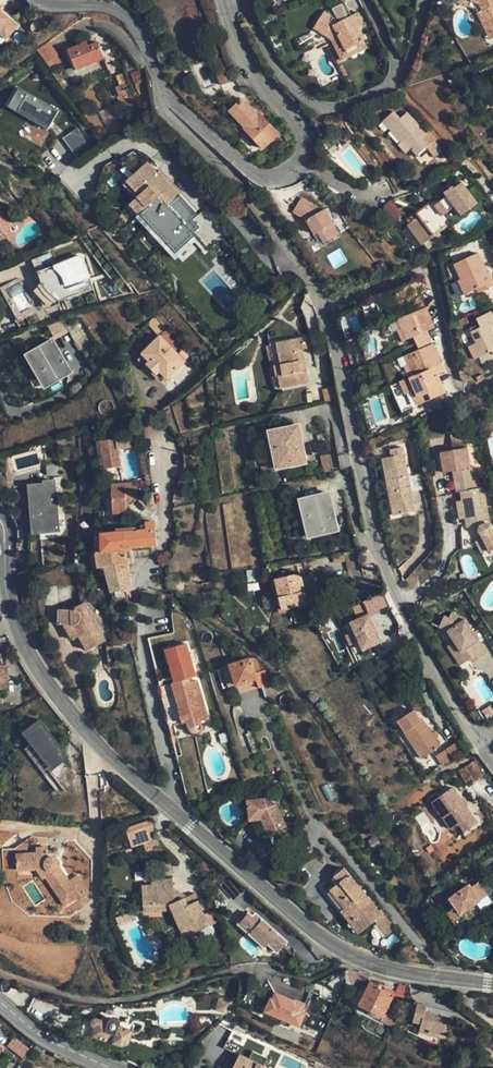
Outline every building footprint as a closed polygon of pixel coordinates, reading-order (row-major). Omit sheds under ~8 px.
[(470,4),(477,6),(481,14),(486,12),(480,2),(475,0),(471,0),(470,4)] [(480,2),(486,12),(481,14),(488,28),(492,26),(492,0),(475,0),(480,2)] [(362,39),(351,15),(349,16),(342,1),(324,10),(322,8),(311,25),(329,38),(335,36),(341,49),(362,39)] [(8,39),(20,25),(0,8),(0,32),(8,39)] [(329,38),(339,60),(345,57),(341,49),(335,36),(329,38)] [(366,47),(362,39),(341,49),(345,57),(366,47)] [(64,61),(48,40),(37,49),(53,70),(64,61)] [(106,59),(99,43),(90,46),(87,40),(69,48),(78,70),(106,59)] [(234,81),(230,68),(219,72),(223,84),(234,81)] [(61,110),(17,87),(7,105),(50,129),(61,110)] [(241,98),(236,103),(239,106),(234,111),(247,124),(244,126),(243,128),(256,141),(264,148),(279,134),(259,113),(257,114),(241,98)] [(239,106),(236,103),(228,111),(244,126),(247,124),(234,111),(239,106)] [(383,119),(401,140),(403,142),(407,139),(413,146),(419,153),(429,145),(418,132),(422,129),(408,112),(400,118),(393,110),(383,119)] [(89,142),(78,128),(65,138),(75,152),(89,142)] [(348,128),(342,134),(349,140),(354,134),(348,128)] [(403,142),(401,140),(399,141),(408,151),(413,146),(407,139),(403,142)] [(187,246),(196,238),(170,207),(183,195),(161,171),(157,175),(152,170),(154,168),(150,162),(129,182),(141,196),(132,205),(140,214),(167,245),(178,235),(187,246)] [(451,199),(439,207),(447,218),(459,210),(465,219),(480,210),(464,185),(449,194),(451,199)] [(330,241),(345,231),(329,207),(328,208),(305,196),(297,210),(311,218),(320,231),(322,229),(330,241)] [(439,207),(430,213),(444,233),(452,227),(447,218),(439,207)] [(444,233),(430,213),(428,210),(409,222),(411,225),(407,227),(421,248),(444,233)] [(173,259),(187,246),(178,235),(167,245),(140,214),(136,218),(173,259)] [(491,272),(489,272),(480,254),(457,265),(464,279),(455,284),(461,298),(480,290),(482,293),(492,288),(492,275),(491,272)] [(87,287),(83,267),(79,265),(79,262),(81,258),(79,256),(75,256),(35,270),(38,284),(44,291),(51,298),(87,287)] [(422,309),(417,299),(415,296),(420,293),(425,291),(420,282),(381,300),(381,301),(386,313),(389,318),(405,311),(408,316),(422,309)] [(381,301),(381,300),(380,300),(374,302),(380,315),(386,313),(381,301)] [(432,329),(422,309),(408,316),(391,324),(395,331),(401,344),(409,340),(413,346),(429,339),(425,332),(432,329)] [(474,343),(480,357),(492,351),(492,310),(478,317),(481,326),(473,330),(479,342),(474,343)] [(401,344),(395,331),(389,334),(395,346),(401,344)] [(186,363),(161,336),(143,353),(150,362),(148,364),(158,375),(161,373),(169,381),(186,363)] [(73,371),(54,338),(27,353),(46,386),(73,371)] [(298,352),(303,351),(307,349),(305,338),(278,344),(284,377),(279,379),(281,389),(310,383),(307,371),(302,372),(298,352)] [(440,365),(429,339),(413,346),(416,353),(401,359),(404,366),(410,379),(440,365)] [(480,357),(474,343),(469,346),(475,359),(480,357)] [(284,377),(278,344),(270,346),(276,378),(271,380),(274,391),(281,389),(279,379),(284,377)] [(276,378),(270,346),(264,347),(271,380),(276,378)] [(82,350),(89,363),(92,362),(86,348),(82,350)] [(307,371),(303,351),(298,352),(302,372),(307,371)] [(444,372),(440,365),(410,379),(408,380),(414,393),(419,391),(424,403),(446,393),(438,375),(444,372)] [(410,379),(404,366),(399,369),(404,381),(408,380),(410,379)] [(408,380),(404,381),(402,383),(407,395),(414,393),(408,380)] [(325,389),(327,399),(338,397),(336,387),(325,389)] [(419,405),(424,403),(419,391),(414,393),(419,405)] [(308,464),(299,424),(267,431),(276,471),(308,464)] [(123,466),(120,444),(133,442),(132,436),(103,440),(106,466),(105,467),(105,469),(123,466)] [(458,490),(473,486),(465,446),(438,451),(441,471),(450,470),(453,484),(454,491),(458,490)] [(387,488),(391,510),(398,508),(400,522),(416,519),(411,494),(407,495),(405,484),(409,484),(404,455),(392,457),(393,463),(383,466),(384,473),(377,474),(379,489),(387,488)] [(450,470),(441,471),(444,485),(453,484),(450,470)] [(55,481),(57,502),(63,502),(62,480),(55,481)] [(44,483),(30,484),(32,515),(35,515),(35,527),(59,525),(57,502),(55,481),(44,481),(44,483)] [(139,499),(136,483),(112,485),(114,514),(126,513),(125,506),(131,505),(139,499)] [(487,521),(481,485),(473,486),(458,490),(465,525),(476,523),(487,521)] [(340,532),(331,491),(301,498),(310,538),(340,532)] [(398,508),(391,510),(394,523),(400,522),(398,508)] [(131,588),(129,561),(128,556),(128,547),(158,544),(155,520),(146,521),(147,523),(147,528),(141,529),(101,534),(102,549),(97,550),(98,567),(105,566),(110,591),(131,588)] [(476,523),(478,535),(487,550),(492,546),(492,525),(491,523),(488,524),(487,521),(476,523)] [(257,580),(256,569),(248,570),(249,581),(257,580)] [(275,579),(283,611),(308,606),(301,573),(275,579)] [(383,592),(364,602),(371,614),(389,605),(383,592)] [(86,649),(103,638),(91,613),(88,615),(89,610),(83,599),(71,607),(58,605),(57,621),(72,623),(86,649)] [(355,631),(348,633),(354,653),(383,643),(372,612),(350,620),(355,631)] [(439,628),(449,632),(462,653),(459,655),(464,664),(476,657),(470,647),(479,641),(466,620),(451,613),(448,619),(444,617),(439,628)] [(488,655),(479,641),(470,647),(476,657),(478,661),(488,655)] [(177,681),(189,677),(197,675),(190,648),(170,654),(177,681)] [(0,649),(0,686),(9,686),(8,662),(1,662),(1,649),(0,649)] [(258,680),(251,657),(230,663),(237,686),(258,680)] [(210,719),(198,681),(191,683),(189,677),(177,681),(172,682),(172,684),(161,687),(174,736),(177,735),(174,725),(181,723),(187,723),(189,728),(191,730),(194,733),(196,733),(200,732),(202,729),(203,726),(203,721),(210,719)] [(422,722),(414,710),(398,719),(406,732),(422,722)] [(32,720),(35,725),(43,720),(39,716),(32,720)] [(267,732),(260,718),(252,721),(259,735),(267,732)] [(43,720),(35,725),(30,729),(36,737),(56,765),(65,758),(63,755),(65,753),(43,720)] [(437,741),(433,735),(424,721),(422,722),(406,732),(404,733),(422,761),(441,748),(437,741)] [(56,765),(36,737),(26,744),(46,772),(50,769),(56,765)] [(443,763),(463,749),(458,742),(438,755),(443,763)] [(477,761),(473,764),(481,778),(486,775),(477,761)] [(481,778),(473,764),(459,773),(468,787),(481,778)] [(50,769),(46,772),(57,789),(62,786),(50,769)] [(473,825),(451,788),(430,800),(440,818),(448,813),(455,824),(460,833),(473,825)] [(246,803),(251,819),(261,816),(271,836),(275,834),(278,833),(287,828),(290,826),(280,805),(272,809),(267,798),(246,803)] [(113,816),(112,810),(102,811),(103,818),(113,816)] [(448,813),(440,818),(447,828),(455,824),(448,813)] [(261,816),(251,819),(252,825),(256,824),(266,845),(277,839),(275,834),(271,836),(261,816)] [(151,821),(128,830),(133,847),(157,839),(151,821)] [(290,835),(287,828),(278,833),(282,840),(290,835)] [(70,879),(62,867),(60,862),(59,860),(58,859),(53,859),(51,856),(50,847),(39,849),(39,855),(19,856),(21,872),(40,870),(47,881),(49,879),(68,906),(81,897),(81,895),(89,889),(79,874),(70,879)] [(371,903),(345,869),(334,877),(338,883),(330,890),(343,908),(340,911),(348,922),(371,903)] [(460,916),(491,900),(480,878),(449,894),(460,916)] [(141,922),(145,922),(176,918),(181,926),(187,940),(212,929),(196,896),(186,900),(174,891),(174,884),(153,886),(154,892),(142,893),(143,901),(139,902),(141,922)] [(377,919),(387,934),(395,928),(385,913),(377,919)] [(250,938),(263,922),(256,916),(252,921),(248,917),(239,929),(250,938)] [(176,918),(145,922),(146,929),(181,926),(176,918)] [(263,922),(250,938),(266,951),(270,945),(280,953),(289,942),(263,922)] [(405,998),(409,984),(399,981),(395,996),(405,998)] [(394,995),(369,983),(358,1006),(382,1017),(394,995)] [(283,1019),(291,1000),(287,999),(288,998),(275,992),(272,998),(269,997),(263,1011),(282,1019),(283,1019)] [(231,999),(221,995),(216,1009),(226,1013),(231,999)] [(294,1002),(291,1000),(283,1019),(299,1026),(305,1014),(302,1012),(306,1004),(295,1000),(294,1002)] [(424,1021),(423,1024),(432,1027),(431,1030),(443,1034),(447,1035),(452,1021),(433,1015),(433,1012),(428,1010),(429,1006),(420,1003),(415,1018),(424,1021)] [(128,1045),(133,1035),(117,1028),(97,1021),(95,1025),(80,1019),(78,1025),(83,1027),(82,1032),(124,1048),(128,1045)] [(432,1027),(423,1024),(421,1031),(442,1038),(443,1034),(431,1030),(432,1027)] [(241,1067),(265,1067),(259,1066),(263,1057),(253,1053),(259,1040),(228,1028),(219,1049),(236,1056),(239,1047),(248,1051),(244,1059),(241,1067)] [(25,1053),(30,1045),(14,1034),(9,1042),(25,1053)] [(236,1056),(230,1067),(241,1067),(244,1059),(236,1056)]
